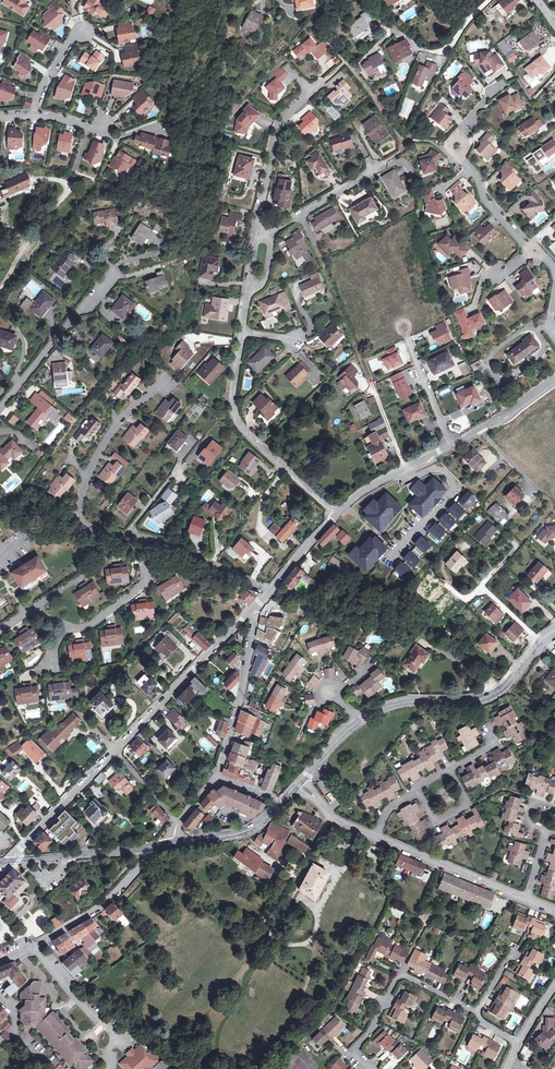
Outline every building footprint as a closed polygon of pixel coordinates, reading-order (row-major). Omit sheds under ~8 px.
[(3,4),(23,16),(28,8),(23,5),(27,0),(5,0),(3,4)] [(93,16),(99,14),(100,17),(104,16),(106,12),(108,14),(110,10),(104,6),(105,5),(97,0),(97,1),(95,0),(94,0),(91,4),(89,2),(85,8),(90,12),(91,11),(92,12),(93,13),(93,16)] [(500,3),(506,12),(516,5),(514,3),(518,0),(504,0),(500,3)] [(62,16),(58,16),(58,14),(57,13),(61,10),(55,3),(49,9),(50,10),(45,15),(44,19),(46,20),(46,24),(50,24),(52,27),(58,27),(62,24),(62,16)] [(506,12),(500,3),(493,9),(497,14),(500,12),(502,14),(506,12)] [(152,7),(149,14),(156,17),(159,10),(152,7)] [(255,34),(263,18),(253,13),(245,29),(255,34)] [(362,18),(348,28),(358,40),(366,34),(363,30),(369,26),(366,23),(371,19),(366,13),(361,16),(362,18)] [(132,25),(128,23),(119,24),(120,29),(121,33),(118,33),(119,40),(124,39),(124,42),(130,41),(130,39),(136,38),(134,27),(132,27),(132,25)] [(533,31),(519,41),(526,50),(540,40),(533,31)] [(43,51),(45,47),(44,45),(45,44),(47,45),(51,38),(41,32),(38,35),(34,32),(28,42),(33,45),(30,49),(36,52),(38,48),(43,51)] [(504,39),(507,43),(514,38),(511,34),(504,39)] [(507,43),(504,39),(496,45),(506,60),(515,54),(507,43)] [(295,52),(300,58),(304,55),(305,57),(311,52),(312,54),(313,53),(318,59),(321,56),(322,58),(326,55),(320,47),(319,48),(313,40),(305,46),(306,47),(302,50),(300,49),(295,52)] [(389,50),(394,60),(402,56),(403,58),(412,54),(406,42),(389,50)] [(126,54),(123,55),(125,66),(131,65),(131,64),(135,63),(135,64),(141,63),(137,46),(125,49),(126,54)] [(86,53),(81,60),(88,64),(87,65),(95,70),(100,62),(101,63),(105,56),(97,51),(94,56),(95,57),(94,58),(86,53)] [(296,60),(300,58),(295,52),(294,51),(290,53),(296,60)] [(487,79),(504,67),(496,55),(493,57),(490,53),(480,54),(480,55),(474,55),(475,62),(476,62),(476,63),(483,73),(487,78),(487,79)] [(20,60),(15,68),(20,72),(21,76),(29,74),(28,71),(31,67),(28,64),(30,60),(21,54),(17,58),(20,60)] [(518,57),(515,54),(506,60),(509,63),(518,57)] [(374,61),(372,57),(368,59),(369,61),(364,62),(365,64),(361,66),(364,72),(364,71),(366,76),(374,74),(375,77),(385,73),(378,55),(374,56),(376,60),(374,61)] [(531,72),(534,76),(541,71),(542,74),(550,67),(542,56),(525,68),(529,73),(531,72)] [(428,69),(426,68),(420,66),(413,83),(421,87),(425,80),(428,81),(431,76),(432,76),(437,66),(431,64),(428,69)] [(278,79),(282,83),(289,77),(283,70),(277,75),(279,78),(278,79)] [(468,84),(469,85),(473,82),(468,78),(469,77),(464,72),(458,79),(460,80),(452,88),(453,95),(461,95),(465,99),(467,97),(467,96),(470,93),(472,91),(468,87),(466,85),(468,84)] [(61,84),(60,89),(58,89),(56,98),(65,100),(69,97),(70,98),(75,81),(66,76),(61,84)] [(12,83),(4,80),(2,85),(1,84),(0,87),(0,95),(2,96),(4,99),(7,100),(11,99),(16,89),(10,87),(12,83)] [(280,84),(277,80),(273,83),(267,88),(269,91),(269,90),(271,92),(270,99),(278,100),(278,95),(278,93),(280,92),(281,93),(285,90),(280,84)] [(134,84),(115,81),(112,95),(119,96),(120,94),(127,95),(132,92),(134,84)] [(333,99),(331,101),(335,106),(339,106),(347,99),(348,100),(351,97),(347,91),(350,89),(344,81),(336,87),(339,90),(335,93),(334,92),(330,96),(333,99)] [(86,84),(82,95),(91,93),(101,97),(105,86),(94,82),(86,84)] [(143,90),(134,99),(137,102),(138,101),(139,103),(135,106),(135,109),(138,112),(141,112),(143,110),(144,111),(148,108),(147,107),(151,104),(150,103),(152,100),(143,90)] [(520,105),(521,107),(524,105),(518,93),(511,97),(510,95),(499,100),(506,113),(514,108),(520,105)] [(445,114),(448,110),(441,104),(436,111),(437,112),(432,118),(445,128),(452,119),(446,115),(445,114)] [(249,128),(253,124),(252,122),(253,121),(255,122),(261,116),(250,106),(239,118),(236,132),(246,134),(247,128),(249,128)] [(306,132),(308,133),(319,135),(320,124),(311,113),(303,120),(305,123),(306,124),(304,126),(303,125),(299,128),(304,134),(306,132)] [(372,134),(378,142),(384,138),(382,135),(385,133),(382,129),(383,128),(375,118),(365,126),(370,134),(372,134)] [(515,130),(517,133),(520,131),(524,136),(528,134),(529,135),(538,129),(531,119),(515,130)] [(15,129),(10,128),(8,145),(11,145),(11,149),(16,149),(19,147),(19,145),(22,142),(22,134),(20,131),(17,131),(17,133),(15,133),(15,129)] [(45,130),(38,128),(37,134),(38,135),(35,139),(36,140),(34,148),(38,152),(41,151),(42,147),(45,144),(46,145),(48,142),(48,139),(49,140),(50,131),(47,128),(45,130)] [(161,138),(142,133),(141,137),(137,136),(135,142),(140,143),(139,144),(154,148),(153,151),(169,156),(173,142),(169,140),(168,142),(161,140),(161,138)] [(490,152),(493,149),(488,145),(494,139),(488,133),(481,141),(483,143),(476,150),(487,160),(492,154),(490,152)] [(68,134),(68,137),(65,136),(61,136),(58,151),(70,153),(73,134),(68,134)] [(354,146),(349,134),(331,141),(335,151),(345,148),(345,149),(354,146)] [(376,144),(378,142),(372,134),(370,134),(370,135),(376,144)] [(544,151),(543,152),(546,156),(553,152),(553,153),(554,151),(554,142),(553,140),(542,148),(544,151)] [(91,155),(87,154),(85,159),(89,161),(91,164),(94,165),(101,161),(99,158),(102,150),(103,151),(105,145),(95,142),(92,149),(93,149),(92,151),(91,153),(91,155)] [(432,150),(428,155),(420,158),(424,174),(436,170),(434,163),(436,162),(440,156),(432,150)] [(118,171),(118,170),(123,173),(132,158),(121,151),(116,160),(114,160),(111,166),(116,169),(116,170),(118,171)] [(308,162),(313,170),(317,168),(321,174),(329,169),(320,155),(308,162)] [(248,177),(251,177),(254,163),(240,159),(235,178),(247,181),(248,177)] [(514,183),(518,180),(512,173),(514,171),(507,163),(500,170),(505,176),(500,180),(509,190),(515,185),(514,183)] [(380,177),(387,188),(388,188),(393,196),(403,191),(392,170),(380,177)] [(5,187),(5,188),(6,188),(7,192),(10,191),(16,189),(16,191),(21,189),(20,189),(23,188),(23,187),(30,185),(29,181),(32,180),(30,175),(23,177),(23,176),(19,177),(19,178),(15,179),(14,178),(9,180),(7,181),(8,185),(4,186),(5,187)] [(279,179),(277,188),(275,188),(273,198),(278,199),(277,204),(283,205),(284,200),(285,200),(286,190),(288,190),(290,181),(279,179)] [(459,181),(452,187),(454,189),(456,187),(461,183),(459,181)] [(454,203),(457,206),(469,196),(464,196),(457,188),(455,190),(456,191),(452,194),(455,197),(454,203)] [(291,191),(288,190),(286,190),(285,200),(284,200),(283,205),(288,206),(291,191)] [(526,213),(530,217),(534,214),(534,213),(543,212),(541,201),(532,191),(525,197),(530,203),(531,205),(528,206),(525,208),(526,213)] [(427,203),(429,208),(430,211),(434,211),(435,213),(442,214),(447,208),(444,199),(439,201),(435,199),(435,198),(433,193),(425,196),(428,202),(427,203)] [(354,212),(352,213),(357,223),(364,219),(363,216),(377,208),(370,196),(352,207),(354,212)] [(469,196),(457,206),(462,213),(467,209),(469,211),(473,207),(472,206),(475,204),(469,196)] [(312,221),(316,229),(319,227),(323,234),(335,228),(335,229),(341,226),(338,220),(333,223),(331,220),(339,216),(333,205),(314,216),(315,220),(312,221)] [(118,226),(117,211),(96,214),(97,225),(107,224),(107,227),(118,226)] [(232,214),(230,220),(224,218),(220,232),(227,233),(226,237),(234,239),(236,229),(235,229),(236,222),(240,222),(242,216),(232,214)] [(151,229),(141,224),(133,240),(144,246),(148,238),(147,237),(151,229)] [(159,224),(157,230),(156,232),(161,234),(162,233),(165,227),(159,224)] [(477,238),(481,243),(485,239),(488,242),(492,239),(493,240),(498,235),(490,226),(484,231),(481,227),(475,232),(479,236),(477,238)] [(298,241),(295,235),(286,239),(294,257),(301,254),(304,261),(310,259),(305,249),(307,248),(302,239),(298,241)] [(454,244),(451,241),(447,237),(443,241),(439,245),(450,255),(453,252),(456,254),(457,253),(461,257),(467,252),(460,244),(459,245),(456,242),(454,244)] [(439,245),(443,241),(441,239),(435,245),(435,246),(447,259),(449,259),(452,257),(450,255),(439,245)] [(66,251),(52,269),(63,278),(74,264),(72,262),(75,259),(66,251)] [(219,269),(220,262),(204,259),(201,279),(212,281),(215,269),(219,269)] [(456,272),(457,276),(448,278),(451,290),(457,288),(459,294),(470,291),(469,286),(470,285),(466,275),(469,274),(467,269),(456,272)] [(521,276),(525,282),(516,288),(522,298),(526,295),(532,296),(533,292),(538,288),(533,280),(534,279),(528,271),(521,276)] [(153,282),(152,279),(147,280),(152,293),(161,290),(161,291),(169,288),(166,278),(153,282)] [(314,280),(311,282),(300,287),(304,298),(319,291),(314,280)] [(495,297),(494,296),(488,300),(495,310),(498,309),(500,311),(512,302),(505,291),(495,297)] [(37,311),(43,316),(55,301),(44,293),(35,304),(28,298),(21,307),(26,312),(30,307),(31,309),(36,313),(37,311)] [(283,309),(278,296),(260,304),(265,317),(283,309)] [(112,311),(123,319),(130,310),(131,311),(136,306),(124,297),(119,302),(120,302),(112,311)] [(222,299),(213,297),(212,305),(205,303),(203,316),(224,320),(227,304),(221,303),(222,299)] [(469,320),(464,309),(456,313),(462,324),(465,324),(466,326),(463,329),(463,339),(473,339),(473,330),(472,329),(474,329),(474,330),(485,324),(480,315),(469,320)] [(130,310),(123,319),(124,320),(131,311),(130,310)] [(292,323),(285,326),(288,333),(295,330),(292,323)] [(443,343),(450,340),(447,333),(449,333),(444,323),(436,326),(438,331),(431,334),(433,340),(435,339),(436,341),(443,343)] [(320,337),(328,346),(341,336),(333,327),(328,331),(322,335),(320,337)] [(14,351),(18,339),(0,333),(0,345),(14,351)] [(507,355),(512,363),(521,356),(522,358),(538,346),(530,335),(523,340),(525,342),(507,355)] [(115,345),(105,337),(94,349),(104,358),(115,345)] [(326,348),(328,346),(320,337),(318,338),(326,348)] [(173,360),(174,361),(171,364),(178,371),(186,362),(185,361),(191,353),(184,347),(186,346),(182,343),(176,349),(180,352),(173,360)] [(402,364),(395,347),(386,351),(389,357),(383,359),(388,369),(393,367),(393,368),(402,364)] [(275,358),(265,348),(249,365),(257,373),(264,367),(265,368),(275,358)] [(58,349),(55,353),(62,358),(65,354),(58,349)] [(455,364),(449,352),(429,361),(435,374),(455,364)] [(521,356),(512,363),(514,365),(522,358),(521,356)] [(470,363),(468,360),(459,365),(462,368),(470,364),(470,363)] [(481,360),(472,366),(475,371),(476,374),(482,371),(486,368),(481,360)] [(53,369),(54,382),(68,380),(67,380),(73,379),(72,371),(67,372),(65,371),(69,366),(64,361),(60,366),(57,364),(53,369)] [(208,367),(206,366),(199,374),(208,383),(216,375),(217,377),(224,369),(215,361),(208,367)] [(287,376),(295,384),(302,377),(309,370),(301,362),(287,376)] [(472,366),(470,364),(462,368),(467,375),(475,371),(472,366)] [(358,388),(358,382),(354,378),(353,379),(351,377),(352,377),(358,371),(352,366),(339,378),(342,380),(338,383),(343,388),(345,386),(349,390),(352,387),(358,388)] [(390,377),(401,399),(411,394),(401,372),(390,377)] [(123,385),(121,384),(113,393),(114,393),(118,397),(124,391),(128,394),(140,380),(133,373),(123,385)] [(302,377),(295,384),(298,387),(305,380),(302,377)] [(480,401),(473,387),(457,394),(462,406),(472,401),(473,404),(480,401)] [(44,393),(41,397),(47,402),(49,399),(50,398),(44,393)] [(41,397),(39,395),(34,401),(42,408),(41,410),(29,424),(37,430),(41,425),(39,423),(41,420),(44,422),(49,416),(50,417),(59,424),(63,419),(59,416),(61,414),(51,406),(54,402),(49,399),(47,402),(41,397)] [(265,414),(263,416),(268,421),(271,418),(269,416),(273,413),(277,409),(268,399),(266,401),(262,396),(254,403),(262,412),(265,414)] [(181,406),(173,399),(169,404),(165,401),(156,413),(166,420),(172,412),(175,414),(181,406)] [(42,408),(34,401),(32,403),(41,410),(42,408)] [(370,414),(364,402),(356,406),(362,418),(370,414)] [(423,413),(418,403),(402,410),(408,423),(414,420),(413,418),(416,416),(423,413)] [(75,418),(70,415),(67,420),(71,423),(75,418)] [(41,425),(37,430),(38,431),(50,417),(49,416),(44,422),(41,420),(39,423),(41,425)] [(16,417),(11,423),(15,427),(20,421),(16,417)] [(83,428),(81,426),(74,435),(78,439),(84,433),(88,437),(99,424),(92,418),(89,421),(84,428),(83,428)] [(373,434),(386,427),(383,418),(368,426),(373,434)] [(83,428),(84,428),(89,421),(87,419),(85,419),(81,424),(83,428)] [(141,440),(148,431),(140,425),(139,426),(136,430),(133,426),(132,426),(122,438),(131,446),(138,437),(141,440)] [(390,436),(386,427),(373,434),(364,439),(377,463),(389,456),(381,441),(390,436)] [(187,438),(178,431),(168,444),(177,451),(187,438)] [(199,457),(207,464),(214,456),(216,458),(223,450),(213,442),(206,451),(205,450),(199,457)] [(15,461),(23,455),(14,443),(0,453),(0,467),(2,469),(8,465),(10,463),(8,460),(12,457),(15,461)] [(36,454),(41,458),(45,454),(39,450),(36,454)] [(486,462),(473,450),(465,458),(478,471),(486,462)] [(111,458),(116,462),(120,457),(115,453),(111,458)] [(253,467),(255,468),(260,462),(250,454),(242,464),(243,465),(240,468),(250,477),(255,471),(252,469),(253,467)] [(214,456),(207,464),(210,466),(216,458),(214,456)] [(120,457),(116,462),(124,469),(129,463),(120,457)] [(116,476),(118,478),(125,470),(124,469),(116,462),(114,465),(112,467),(109,464),(99,476),(109,484),(116,476)] [(229,489),(235,488),(241,482),(229,472),(221,482),(229,489)] [(69,490),(76,481),(67,475),(66,476),(65,478),(64,480),(59,476),(51,486),(54,489),(50,494),(58,501),(64,492),(64,491),(66,488),(69,490)] [(443,494),(441,493),(445,488),(433,478),(426,487),(418,480),(406,485),(409,492),(411,490),(418,496),(409,505),(423,517),(426,513),(431,507),(436,501),(440,497),(443,494)] [(524,494),(516,486),(506,496),(514,505),(524,494)] [(168,507),(177,496),(169,490),(163,498),(167,504),(151,513),(158,524),(173,514),(168,507)] [(462,511),(474,498),(468,492),(456,505),(462,511)] [(137,501),(128,494),(118,507),(127,515),(137,501)] [(390,516),(399,505),(386,494),(377,504),(373,500),(364,511),(373,519),(371,521),(370,522),(380,531),(385,525),(392,517),(390,516)] [(210,507),(205,503),(200,509),(211,517),(214,513),(213,513),(215,511),(217,513),(218,518),(222,517),(222,515),(227,514),(231,508),(223,502),(221,505),(216,501),(211,506),(210,507)] [(495,502),(486,511),(501,526),(510,517),(495,502)] [(458,519),(464,512),(462,511),(456,505),(454,504),(448,511),(450,512),(447,516),(454,522),(457,518),(458,519)] [(447,516),(445,514),(439,521),(441,522),(437,526),(444,532),(447,528),(449,529),(455,523),(454,522),(447,516)] [(206,521),(195,517),(189,532),(199,535),(202,525),(204,526),(206,521)] [(279,528),(275,525),(270,531),(283,542),(299,524),(294,519),(291,522),(287,518),(279,528)] [(496,529),(488,522),(474,537),(485,547),(491,540),(489,538),(496,529)] [(437,526),(435,524),(429,531),(431,532),(427,535),(434,541),(437,538),(439,539),(445,532),(444,532),(437,526)] [(340,530),(335,525),(319,542),(324,546),(340,530)] [(553,537),(554,537),(554,527),(547,527),(547,530),(544,530),(538,537),(545,543),(549,539),(549,538),(553,537)] [(344,531),(338,536),(345,544),(351,538),(344,531)] [(424,553),(431,546),(421,537),(415,544),(417,546),(414,550),(420,556),(424,552),(424,553)] [(375,557),(385,546),(376,539),(374,541),(370,538),(359,550),(355,548),(348,555),(360,566),(362,565),(365,568),(370,563),(372,565),(377,559),(375,557)] [(253,548),(242,539),(233,550),(242,557),(246,553),(248,555),(253,548)] [(377,559),(387,548),(385,546),(375,557),(377,559)] [(241,559),(245,563),(255,550),(253,548),(248,555),(246,553),(242,557),(241,559)] [(419,561),(417,559),(420,556),(414,550),(411,553),(410,552),(404,559),(406,561),(413,567),(413,568),(419,561)] [(466,559),(457,551),(446,564),(455,572),(462,565),(461,564),(466,559)] [(45,569),(46,568),(41,560),(40,561),(37,557),(30,562),(30,563),(24,567),(24,566),(13,573),(20,585),(23,584),(24,585),(46,571),(45,569)] [(333,558),(331,562),(344,570),(347,566),(333,558)] [(410,571),(413,567),(406,561),(403,565),(401,563),(395,570),(405,578),(411,572),(410,571)] [(547,569),(539,562),(528,575),(537,582),(542,576),(547,569)] [(114,564),(114,568),(114,570),(111,570),(111,568),(106,568),(108,581),(112,580),(112,584),(123,582),(123,581),(128,580),(127,567),(122,567),(121,564),(114,564)] [(305,573),(297,567),(285,583),(292,589),(305,573)] [(551,572),(547,569),(542,576),(546,579),(551,572)] [(50,577),(46,571),(24,585),(23,584),(20,585),(25,593),(50,577)] [(162,582),(164,585),(165,587),(163,588),(162,587),(158,589),(164,599),(168,597),(169,600),(179,594),(178,593),(183,590),(175,579),(171,581),(169,578),(162,582)] [(205,584),(208,587),(216,579),(211,578),(205,584)] [(17,579),(0,590),(0,592),(3,597),(10,592),(11,594),(14,594),(14,592),(13,590),(20,585),(17,579)] [(80,586),(82,589),(83,590),(80,592),(79,590),(75,593),(82,603),(86,601),(87,603),(97,597),(96,596),(100,593),(92,582),(88,584),(86,581),(80,586)] [(240,596),(246,589),(237,587),(234,590),(240,596)] [(260,594),(246,589),(240,596),(250,605),(260,594)] [(509,599),(522,612),(531,602),(518,590),(509,599)] [(139,602),(139,606),(139,608),(137,608),(136,606),(131,607),(132,619),(137,618),(138,621),(148,620),(148,618),(153,618),(152,604),(147,605),(146,602),(139,602)] [(504,615),(493,604),(486,612),(497,623),(504,615)] [(170,624),(179,615),(177,613),(168,622),(170,624)] [(261,617),(260,624),(279,629),(280,627),(283,620),(281,619),(271,615),(270,620),(261,617)] [(506,633),(514,641),(525,630),(516,622),(506,633)] [(194,628),(190,624),(184,630),(188,634),(194,628)] [(107,628),(107,631),(108,634),(105,634),(105,632),(100,632),(101,644),(106,644),(107,647),(117,646),(117,644),(122,643),(120,630),(115,630),(115,627),(107,628)] [(188,634),(193,638),(198,633),(194,628),(188,634)] [(19,633),(21,636),(22,637),(20,639),(19,637),(15,640),(22,650),(26,648),(27,650),(36,645),(35,643),(39,640),(32,629),(28,632),(26,629),(19,633)] [(266,634),(258,629),(257,633),(257,637),(265,641),(266,639),(273,643),(279,632),(275,630),(267,629),(266,634)] [(178,647),(176,646),(180,642),(168,630),(164,634),(167,637),(156,649),(161,654),(163,652),(168,657),(178,647)] [(501,630),(496,633),(501,638),(505,635),(501,630)] [(193,638),(206,651),(211,645),(198,633),(193,638)] [(497,642),(487,633),(478,644),(489,652),(497,642)] [(322,641),(325,655),(330,654),(329,648),(336,646),(334,638),(322,641)] [(76,642),(76,645),(77,647),(74,647),(74,646),(69,646),(71,658),(75,657),(76,661),(86,659),(86,658),(91,657),(89,644),(84,644),(84,641),(76,642)] [(321,656),(325,655),(322,641),(310,644),(312,652),(319,651),(321,656)] [(269,652),(270,649),(256,642),(254,651),(256,652),(255,653),(257,653),(256,656),(259,657),(255,665),(255,668),(252,674),(260,678),(263,671),(262,671),(267,661),(265,660),(266,657),(267,658),(270,653),(269,652)] [(362,664),(363,662),(366,657),(366,656),(370,649),(364,645),(359,652),(349,647),(343,658),(350,662),(354,656),(359,659),(358,662),(362,664)] [(416,645),(410,653),(411,653),(404,663),(414,669),(421,660),(423,661),(428,653),(416,645)] [(0,669),(9,663),(8,662),(12,659),(5,648),(0,651),(0,650),(0,668),(0,669)] [(237,672),(240,675),(241,670),(240,669),(241,663),(238,659),(239,658),(235,654),(226,662),(237,672)] [(291,664),(302,673),(305,670),(300,666),(304,660),(298,655),(291,664)] [(302,673),(291,664),(282,675),(289,680),(294,673),(299,677),(302,673)] [(374,676),(367,681),(375,691),(382,686),(377,680),(380,677),(381,679),(385,676),(378,667),(374,670),(376,672),(372,674),(374,676)] [(120,683),(126,677),(120,672),(115,677),(120,683)] [(240,675),(237,672),(225,684),(236,696),(240,675)] [(137,682),(142,687),(141,688),(148,694),(157,684),(147,674),(144,676),(137,682)] [(313,677),(311,680),(318,686),(320,683),(313,677)] [(191,685),(177,699),(183,705),(194,693),(196,695),(199,691),(203,694),(207,690),(197,680),(193,684),(193,685),(192,685),(191,685)] [(315,689),(318,686),(311,680),(308,684),(315,689)] [(368,696),(375,691),(367,681),(361,686),(360,684),(356,687),(355,685),(351,688),(358,697),(362,694),(361,692),(364,690),(368,696)] [(23,683),(24,687),(24,689),(22,690),(21,687),(16,688),(18,700),(23,699),(23,702),(34,701),(34,699),(39,698),(37,685),(32,686),(31,682),(23,683)] [(55,683),(56,686),(56,688),(53,689),(53,687),(48,687),(50,699),(50,704),(56,703),(55,702),(66,700),(65,698),(70,697),(70,699),(78,698),(76,690),(69,691),(68,685),(63,685),(62,682),(55,683)] [(159,689),(163,694),(168,689),(163,685),(159,689)] [(272,696),(284,704),(286,700),(282,697),(286,691),(278,686),(272,696)] [(113,705),(101,693),(90,703),(102,715),(108,709),(108,710),(113,705)] [(282,708),(284,704),(272,696),(265,707),(273,712),(277,705),(282,708)] [(514,716),(509,706),(498,712),(499,714),(494,718),(497,723),(501,721),(505,729),(501,731),(505,738),(509,736),(513,743),(523,738),(520,732),(522,731),(520,726),(522,724),(520,721),(516,723),(512,717),(514,716)] [(171,716),(170,715),(167,718),(178,729),(179,728),(181,730),(184,729),(187,726),(184,723),(184,720),(173,709),(170,712),(173,715),(171,716)] [(319,713),(316,720),(312,719),(308,728),(316,731),(320,722),(327,725),(330,718),(333,719),(335,714),(326,711),(325,715),(319,713)] [(239,722),(245,725),(248,714),(243,712),(242,713),(239,722)] [(245,725),(252,728),(256,719),(258,715),(252,712),(251,716),(248,714),(245,725)] [(41,738),(52,749),(81,721),(74,714),(63,725),(61,724),(58,726),(55,728),(51,729),(41,738)] [(265,723),(256,719),(252,728),(250,732),(259,737),(263,728),(265,723)] [(229,724),(223,722),(221,721),(217,734),(225,737),(229,724)] [(236,731),(243,734),(245,725),(239,722),(236,731)] [(248,737),(250,732),(252,728),(245,725),(243,734),(248,737)] [(472,731),(470,726),(460,732),(462,736),(459,738),(461,742),(462,741),(466,747),(468,746),(470,750),(480,745),(477,739),(481,736),(476,728),(472,731)] [(177,738),(169,731),(159,741),(167,749),(177,738)] [(165,758),(140,734),(138,736),(163,760),(165,758)] [(45,753),(26,735),(18,740),(19,741),(19,742),(9,749),(15,755),(23,749),(36,762),(45,753)] [(206,738),(216,748),(218,746),(208,736),(206,738)] [(52,749),(41,738),(39,741),(49,751),(52,749)] [(147,747),(139,739),(131,747),(140,755),(147,747)] [(429,743),(431,746),(433,750),(427,753),(427,752),(423,754),(421,751),(417,753),(420,758),(413,762),(413,760),(402,766),(403,768),(397,771),(403,781),(410,777),(412,781),(418,777),(416,773),(426,768),(428,771),(434,767),(432,764),(443,758),(440,752),(446,749),(441,739),(435,742),(434,741),(429,743)] [(236,744),(231,753),(246,758),(251,744),(247,744),(246,747),(236,744)] [(505,765),(510,762),(509,760),(514,758),(508,748),(501,751),(499,748),(492,752),(493,754),(488,756),(491,762),(484,766),(483,765),(477,769),(474,763),(466,767),(469,773),(462,777),(467,785),(472,783),(474,785),(484,779),(483,776),(488,773),(490,776),(494,773),(496,775),(501,772),(498,767),(500,766),(501,769),(506,767),(505,765)] [(249,759),(246,758),(231,753),(229,759),(232,761),(231,764),(244,770),(249,759)] [(257,762),(249,759),(244,770),(252,774),(257,762)] [(153,771),(155,763),(148,761),(146,769),(153,771)] [(176,769),(167,761),(158,770),(166,778),(176,769)] [(21,769),(14,762),(4,772),(11,779),(21,769)] [(228,763),(225,769),(229,771),(240,774),(250,778),(252,774),(244,770),(231,764),(228,763)] [(266,779),(264,784),(262,788),(271,793),(282,767),(274,764),(272,770),(270,769),(266,779)] [(230,777),(238,779),(240,774),(229,771),(225,769),(224,769),(223,774),(230,777)] [(209,772),(205,778),(209,781),(213,776),(210,773),(209,772)] [(106,777),(102,773),(95,780),(99,784),(106,777)] [(552,780),(542,777),(542,778),(534,775),(534,774),(529,773),(526,783),(531,785),(531,786),(539,788),(537,794),(544,796),(546,791),(554,793),(554,783),(551,782),(552,780)] [(114,779),(113,779),(110,782),(116,789),(122,789),(127,794),(132,790),(132,786),(131,784),(128,784),(129,782),(121,774),(118,774),(116,776),(117,777),(114,779)] [(253,779),(250,778),(240,774),(238,779),(246,782),(254,785),(256,780),(253,779)] [(2,799),(5,799),(3,792),(8,786),(0,778),(0,800),(2,799)] [(364,794),(365,796),(360,799),(365,808),(371,805),(373,808),(380,804),(378,801),(386,796),(388,800),(394,797),(392,793),(400,788),(395,779),(390,781),(389,780),(385,782),(383,779),(378,782),(381,786),(374,790),(371,786),(367,788),(369,791),(364,794)] [(20,780),(15,785),(22,791),(26,787),(20,780)] [(229,802),(233,803),(237,793),(224,787),(217,793),(215,791),(209,796),(216,805),(219,809),(229,802)] [(232,806),(237,808),(242,795),(237,793),(233,803),(232,806)] [(330,793),(324,796),(329,803),(334,799),(330,793)] [(259,811),(262,803),(242,795),(237,808),(241,809),(240,812),(256,818),(259,811)] [(216,805),(209,796),(201,806),(207,812),(216,805)] [(509,825),(507,824),(505,832),(522,837),(524,833),(518,831),(521,820),(516,819),(519,811),(524,812),(525,809),(520,807),(522,799),(512,796),(511,801),(508,800),(506,807),(509,808),(507,813),(505,813),(503,819),(506,820),(510,821),(509,825)] [(92,803),(93,804),(86,811),(97,822),(104,815),(109,811),(104,806),(103,806),(96,799),(92,803)] [(149,811),(150,810),(154,806),(151,803),(150,802),(145,807),(149,811)] [(154,806),(150,810),(149,811),(146,814),(148,816),(151,816),(153,813),(159,818),(163,822),(168,817),(159,807),(156,803),(154,806)] [(416,804),(412,806),(410,803),(401,808),(402,811),(399,813),(401,817),(403,816),(405,821),(407,820),(413,830),(411,831),(414,837),(416,836),(419,841),(428,836),(424,828),(428,826),(425,820),(421,823),(416,813),(420,810),(416,804)] [(42,819),(36,813),(30,807),(25,812),(22,809),(17,814),(28,825),(32,820),(35,823),(39,819),(40,820),(42,819)] [(199,808),(184,825),(186,827),(194,828),(204,815),(203,813),(204,812),(201,808),(200,809),(199,808)] [(440,828),(442,832),(437,835),(443,846),(446,844),(447,847),(458,841),(456,839),(462,836),(463,838),(472,833),(471,830),(479,826),(479,827),(485,824),(476,808),(473,810),(476,814),(465,820),(463,816),(456,819),(458,824),(450,828),(448,824),(440,828)] [(39,809),(36,813),(42,819),(45,815),(39,809)] [(56,824),(50,830),(61,841),(57,845),(61,849),(64,849),(64,844),(65,845),(71,838),(74,841),(79,835),(77,833),(82,827),(77,822),(65,810),(56,819),(59,822),(56,825),(56,824)] [(313,817),(302,813),(293,826),(312,840),(322,822),(313,817)] [(3,815),(0,817),(0,825),(4,829),(10,822),(3,815)] [(205,816),(204,819),(209,825),(213,820),(210,816),(207,818),(205,816)] [(278,835),(271,848),(267,855),(274,860),(273,863),(274,864),(285,841),(288,833),(289,832),(271,823),(268,831),(269,832),(278,835)] [(263,843),(271,848),(278,835),(269,832),(265,840),(259,837),(255,843),(261,846),(263,843)] [(44,850),(52,841),(43,833),(35,842),(44,850)] [(288,833),(285,841),(304,854),(309,847),(288,833)] [(508,857),(513,859),(512,860),(522,864),(523,861),(527,862),(530,855),(525,853),(527,847),(517,843),(515,849),(514,848),(511,854),(509,853),(508,857)] [(545,884),(542,892),(553,895),(554,890),(554,849),(553,855),(550,854),(547,862),(551,863),(547,876),(543,875),(541,883),(545,884)] [(254,874),(255,873),(262,862),(263,860),(250,851),(245,857),(243,856),(238,852),(234,857),(233,858),(254,874)] [(397,866),(420,875),(425,866),(400,856),(396,866),(397,866)] [(272,869),(262,862),(255,873),(258,875),(262,878),(266,881),(272,869)] [(315,902),(330,874),(313,865),(300,890),(315,902)] [(11,906),(19,899),(15,896),(29,882),(27,881),(26,882),(24,881),(12,869),(0,881),(0,892),(6,898),(4,900),(11,906)] [(439,889),(452,894),(458,879),(445,874),(439,889)] [(271,884),(266,881),(262,878),(258,875),(256,878),(259,881),(270,887),(271,884)] [(91,889),(82,879),(69,890),(78,900),(91,889)] [(452,894),(461,898),(464,890),(471,893),(474,886),(458,879),(452,894)] [(464,890),(461,898),(462,898),(488,908),(490,902),(494,894),(474,886),(471,893),(464,890)] [(118,918),(122,914),(113,904),(105,911),(107,913),(115,921),(118,918)] [(394,908),(390,914),(400,919),(404,913),(394,908)] [(432,920),(432,912),(421,912),(418,919),(421,920),(432,920)] [(122,914),(118,918),(126,927),(131,923),(122,914)] [(529,926),(532,918),(524,915),(524,917),(522,916),(522,918),(517,916),(513,927),(518,929),(518,927),(523,929),(525,925),(529,926)] [(62,925),(57,918),(52,921),(57,928),(62,925)] [(543,927),(546,928),(548,929),(550,925),(532,918),(529,926),(532,927),(531,932),(541,935),(543,927)] [(82,925),(95,941),(99,938),(93,929),(97,926),(91,920),(82,925)] [(86,948),(95,941),(82,925),(70,932),(76,941),(78,941),(82,937),(86,942),(83,944),(86,948)] [(66,935),(60,938),(68,951),(75,947),(66,935)] [(81,946),(83,944),(86,942),(82,937),(78,941),(81,946)] [(62,955),(68,951),(60,938),(53,942),(62,955)] [(384,955),(390,944),(378,939),(374,947),(373,946),(369,954),(374,956),(376,951),(384,955)] [(409,953),(390,944),(384,955),(384,956),(389,959),(390,957),(395,959),(395,958),(397,959),(397,960),(399,961),(404,963),(409,953)] [(532,960),(536,963),(539,958),(541,960),(543,955),(533,949),(530,953),(529,952),(528,954),(527,953),(526,955),(523,960),(530,964),(532,960)] [(415,950),(407,965),(413,968),(414,967),(416,968),(414,971),(418,973),(420,971),(423,973),(425,974),(431,964),(425,961),(427,956),(415,950)] [(72,959),(78,967),(88,959),(80,951),(70,958),(72,959)] [(82,971),(78,967),(72,959),(64,965),(68,970),(73,977),(82,971)] [(526,979),(531,971),(532,970),(528,967),(530,964),(523,960),(520,964),(516,972),(526,979)] [(13,965),(12,963),(0,969),(0,978),(7,974),(14,983),(19,989),(27,981),(17,969),(15,967),(13,965)] [(445,971),(431,964),(425,974),(424,976),(430,979),(431,977),(435,979),(436,978),(438,979),(438,980),(444,983),(447,976),(444,974),(445,971)] [(470,976),(475,967),(471,965),(470,967),(465,965),(464,967),(459,965),(454,976),(458,978),(459,976),(464,979),(466,974),(470,976)] [(472,982),(481,986),(487,975),(478,970),(478,969),(475,967),(470,976),(473,977),(471,982),(472,982)] [(354,987),(363,992),(366,987),(365,987),(367,981),(371,979),(370,976),(371,974),(364,970),(361,977),(359,977),(354,987)] [(510,974),(506,971),(503,975),(508,978),(511,980),(513,977),(509,975),(510,974)] [(0,978),(0,981),(6,978),(12,985),(14,983),(7,974),(0,978)] [(46,1009),(46,1003),(39,1002),(39,998),(40,983),(35,982),(31,985),(31,987),(29,987),(21,994),(21,999),(25,999),(25,1007),(25,1010),(24,1011),(23,1010),(20,1012),(22,1015),(21,1016),(21,1022),(24,1025),(24,1027),(30,1027),(31,1025),(33,1025),(36,1022),(39,1026),(49,1017),(46,1014),(46,1009)] [(14,983),(12,985),(6,991),(10,996),(19,989),(14,983)] [(366,994),(363,992),(354,987),(348,999),(351,1000),(348,1006),(350,1013),(354,1012),(356,1008),(358,1009),(360,1005),(359,1004),(357,1003),(358,1002),(360,1003),(362,998),(363,999),(366,994)] [(501,992),(497,998),(512,1007),(514,1004),(512,1002),(510,1001),(513,997),(515,998),(518,993),(507,987),(504,991),(503,991),(502,992),(501,992)] [(405,1004),(410,1006),(412,1001),(415,1003),(417,998),(407,993),(404,997),(402,996),(400,997),(399,998),(396,1004),(404,1008),(405,1004)] [(512,1007),(497,998),(490,1011),(501,1017),(506,1009),(508,1010),(510,1011),(512,1007)] [(401,1023),(405,1014),(406,1013),(402,1011),(404,1008),(396,1004),(393,1009),(389,1017),(401,1023)] [(547,1007),(543,1013),(546,1014),(553,1015),(554,1011),(547,1007)] [(449,1019),(452,1011),(446,1008),(445,1009),(444,1008),(443,1010),(438,1008),(433,1019),(437,1021),(438,1019),(443,1021),(445,1017),(449,1019)] [(451,1025),(460,1029),(465,1018),(452,1011),(449,1019),(452,1020),(450,1025),(451,1025)] [(83,1046),(76,1038),(75,1040),(69,1034),(71,1032),(64,1024),(61,1024),(61,1021),(58,1017),(55,1017),(55,1014),(54,1013),(53,1013),(49,1017),(39,1026),(36,1028),(38,1030),(41,1030),(41,1033),(49,1043),(52,1043),(52,1045),(55,1049),(58,1048),(57,1052),(60,1055),(63,1055),(62,1058),(66,1062),(68,1060),(71,1063),(69,1065),(70,1066),(74,1063),(76,1064),(74,1066),(77,1068),(86,1068),(94,1062),(85,1056),(84,1054),(87,1051),(86,1050),(83,1050),(83,1046)] [(332,1039),(335,1036),(334,1034),(339,1030),(340,1032),(345,1027),(337,1017),(324,1030),(325,1032),(331,1037),(332,1039)] [(1,1027),(7,1032),(12,1027),(7,1021),(1,1027)] [(546,1026),(543,1026),(543,1032),(545,1032),(545,1033),(543,1033),(536,1039),(541,1044),(547,1045),(550,1042),(552,1044),(554,1041),(554,1032),(554,1030),(554,1026),(546,1026)] [(13,1048),(18,1043),(7,1032),(1,1038),(4,1040),(13,1048)] [(322,1034),(321,1033),(313,1040),(319,1047),(327,1040),(331,1037),(325,1032),(322,1034)] [(388,1051),(395,1044),(384,1033),(377,1039),(382,1045),(388,1051)] [(474,1046),(479,1048),(481,1044),(484,1046),(488,1039),(481,1035),(481,1036),(479,1035),(478,1037),(474,1035),(468,1046),(473,1048),(474,1046)] [(378,1048),(382,1045),(377,1039),(373,1043),(378,1048)] [(488,1039),(484,1046),(488,1048),(486,1052),(487,1052),(495,1056),(501,1045),(488,1039)] [(393,1053),(400,1059),(407,1052),(397,1042),(395,1044),(388,1051),(392,1054),(393,1053)] [(525,1044),(520,1053),(529,1057),(533,1049),(525,1044)] [(135,1052),(134,1052),(135,1053),(131,1057),(130,1056),(129,1057),(121,1064),(125,1068),(149,1068),(150,1068),(152,1066),(158,1061),(154,1057),(150,1052),(148,1054),(141,1047),(135,1052)] [(134,1052),(135,1052),(133,1049),(127,1055),(129,1057),(130,1056),(131,1057),(135,1053),(134,1052)] [(380,1059),(384,1061),(388,1053),(384,1051),(380,1059)] [(415,1065),(419,1068),(425,1068),(428,1066),(432,1062),(421,1051),(411,1060),(415,1065)] [(398,1061),(400,1059),(393,1053),(392,1054),(398,1061)] [(340,1059),(329,1068),(335,1068),(343,1062),(340,1059)] [(158,1061),(152,1066),(155,1068),(166,1068),(169,1066),(163,1060),(160,1063),(158,1061)]
